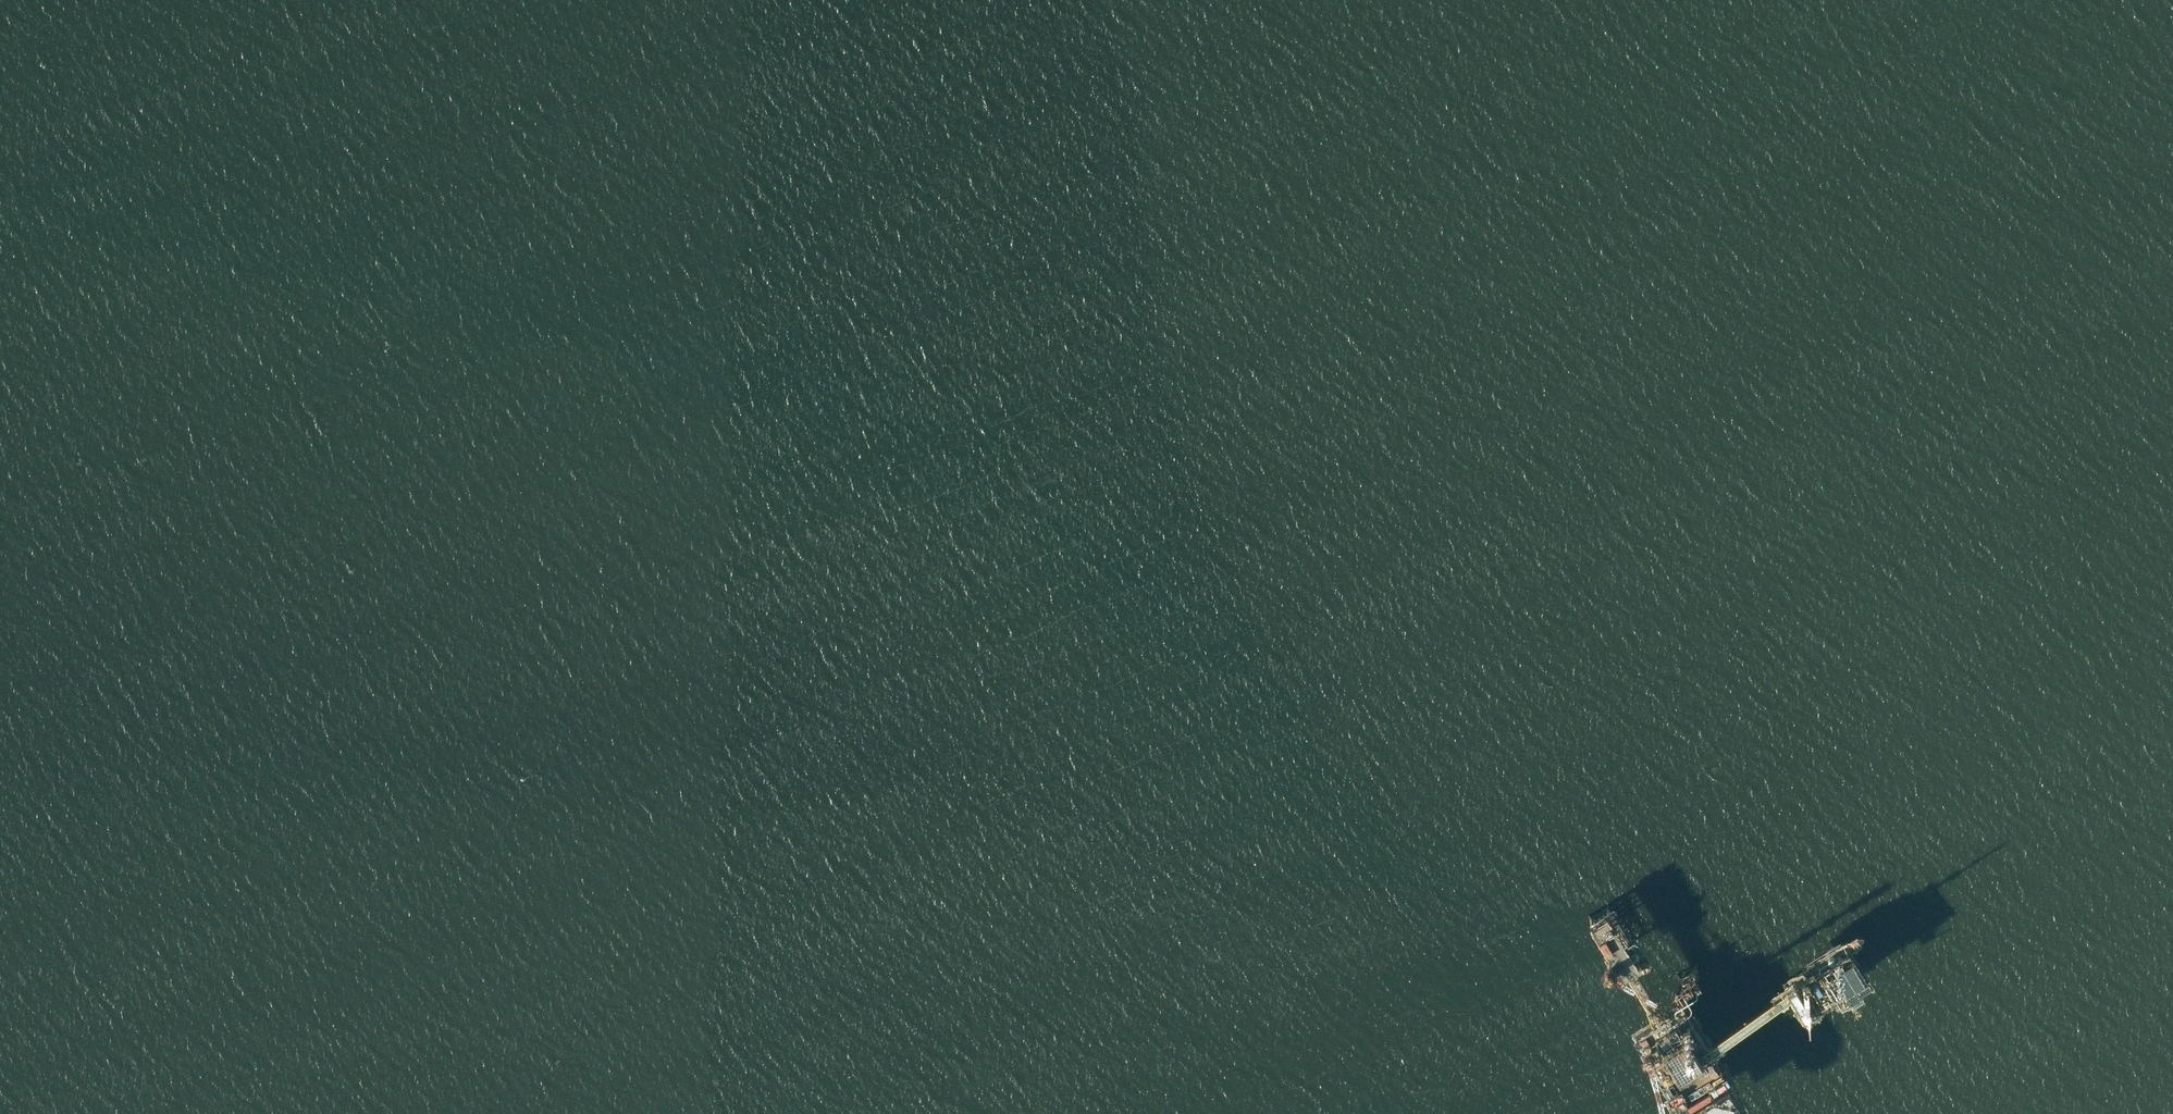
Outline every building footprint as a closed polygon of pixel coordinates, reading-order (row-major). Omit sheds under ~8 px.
[(1648,972),(1618,923),(1600,934),(1629,983),(1639,978),(1648,972)] [(1887,928),(1799,986),(1802,992),(1830,1034),(1919,976),(1887,928)] [(1632,1043),(1677,1113),(1772,1113),(1729,1045),(1700,1000),(1667,1021),(1632,1043)]
